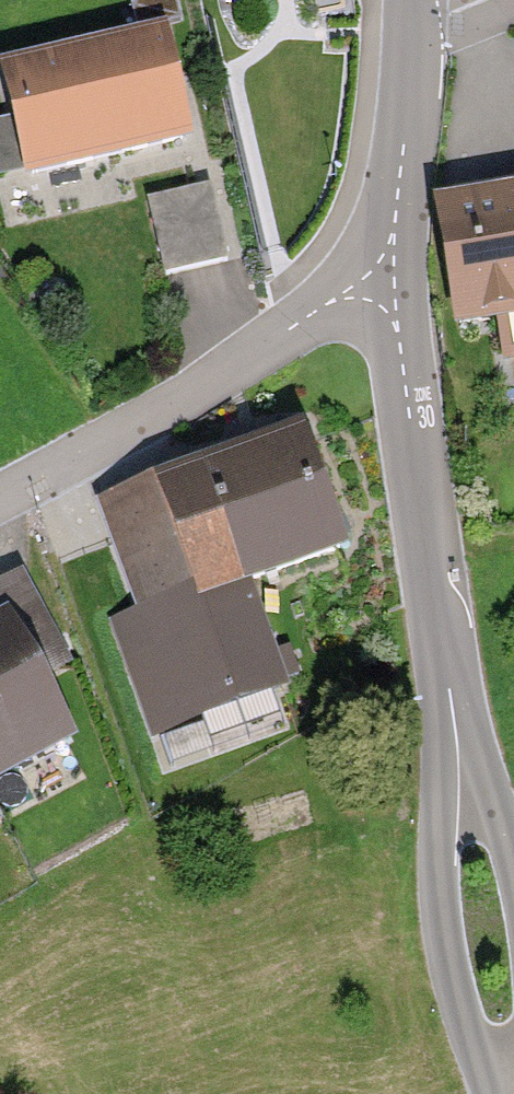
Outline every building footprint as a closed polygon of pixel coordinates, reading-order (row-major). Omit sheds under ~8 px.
[(13,83),(39,201),(207,164),(180,46),(13,83)] [(147,199),(170,271),(236,250),(212,178),(147,199)] [(443,220),(464,353),(513,345),(513,209),(443,220)] [(357,578),(316,448),(170,494),(211,624),(266,606),(357,578)] [(140,626),(117,633),(155,754),(298,709),(266,606),(211,624),(170,494),(105,514),(140,626)] [(34,682),(61,667),(44,637),(48,635),(18,578),(0,587),(0,619),(5,629),(34,682)] [(65,738),(34,682),(5,629),(0,632),(0,773),(65,738)]
